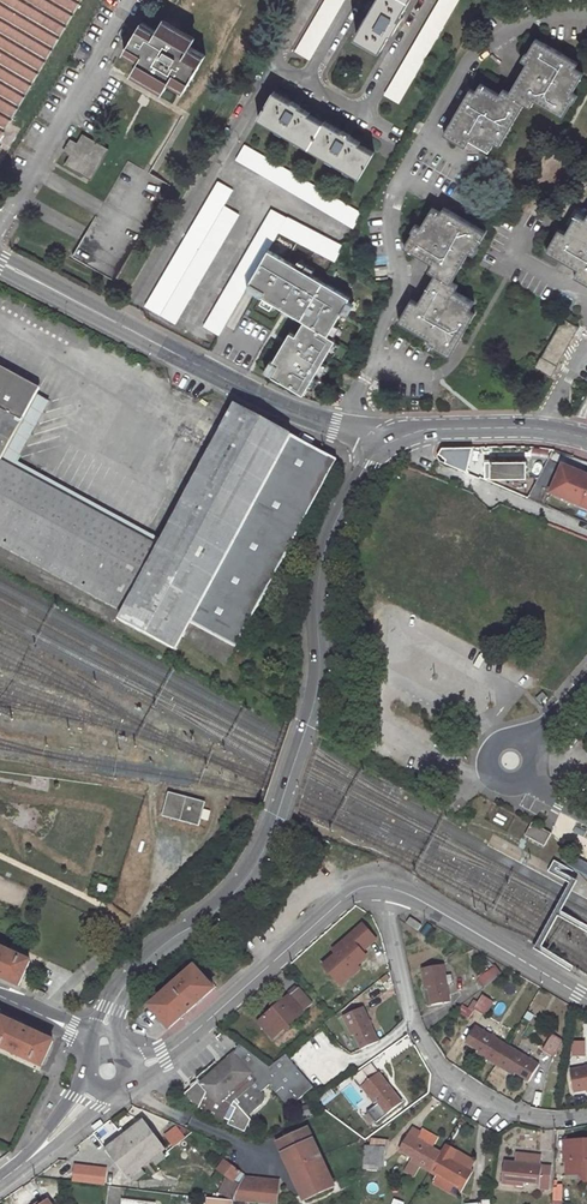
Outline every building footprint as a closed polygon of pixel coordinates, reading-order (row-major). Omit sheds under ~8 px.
[(24,101),(83,0),(0,0),(0,142),(24,101)] [(295,51),(309,60),(344,0),(325,0),(295,51)] [(358,35),(385,50),(414,0),(379,0),(358,35)] [(384,95),(399,104),(459,0),(439,0),(384,95)] [(141,23),(124,52),(139,61),(134,69),(151,79),(156,71),(171,80),(185,88),(205,53),(191,45),(194,39),(162,21),(156,31),(141,23)] [(471,88),(444,133),(460,143),(464,136),(470,140),(489,151),(494,143),(500,146),(524,105),(530,108),(534,101),(563,118),(572,103),(574,104),(578,97),(572,93),(584,74),(575,69),(578,64),(535,39),(526,53),(530,56),(526,64),(509,93),(503,89),(500,94),(481,83),(476,91),(471,88)] [(524,53),(520,60),(526,64),(530,56),(526,53),(524,53)] [(151,79),(166,88),(171,80),(156,71),(151,79)] [(274,92),(259,118),(361,178),(377,152),(274,92)] [(71,155),(65,165),(90,180),(109,149),(83,134),(78,142),(71,155)] [(460,143),(466,146),(470,140),(464,136),(460,143)] [(70,138),(63,150),(71,155),(78,142),(70,138)] [(244,146),(236,161),(353,230),(362,214),(244,146)] [(84,235),(72,256),(113,280),(169,184),(145,170),(128,160),(100,208),(84,235)] [(160,315),(224,205),(233,190),(218,182),(145,306),(160,315)] [(239,214),(224,205),(160,315),(175,324),(239,214)] [(413,231),(403,246),(432,264),(439,267),(435,274),(418,302),(414,308),(407,304),(398,320),(429,338),(425,345),(433,349),(434,347),(449,356),(475,315),(468,311),(473,302),(454,291),(457,285),(451,281),(468,253),(474,256),(478,249),(476,248),(485,233),(443,207),(440,212),(432,207),(421,226),(416,223),(411,230),(413,231)] [(273,211),(205,327),(219,335),(246,289),(268,252),(279,233),(333,264),(341,250),(273,211)] [(546,251),(576,269),(583,272),(579,279),(586,284),(586,213),(585,217),(576,212),(565,231),(559,228),(546,251)] [(348,300),(268,252),(246,289),(256,295),(303,323),(295,337),(289,334),(271,364),(270,363),(265,372),(303,395),(334,342),(326,337),(348,300)] [(432,264),(428,270),(435,274),(439,267),(432,264)] [(576,269),(573,275),(579,279),(583,272),(576,269)] [(418,302),(411,298),(407,304),(414,308),(418,302)] [(564,318),(535,367),(551,376),(579,327),(564,318)] [(132,600),(128,608),(122,619),(176,648),(190,621),(237,647),(335,460),(235,407),(161,545),(19,468),(3,460),(40,395),(0,373),(0,529),(132,600)] [(19,468),(53,402),(40,395),(3,460),(19,468)] [(466,472),(472,447),(442,447),(437,456),(439,461),(466,472)] [(486,477),(521,476),(521,460),(486,462),(486,477)] [(551,493),(586,509),(586,477),(562,466),(551,493)] [(537,483),(547,488),(553,472),(544,468),(537,483)] [(128,608),(132,600),(0,529),(0,540),(128,608)] [(172,791),(165,816),(201,826),(208,802),(172,791)] [(531,823),(524,835),(544,845),(550,833),(531,823)] [(569,866),(578,871),(586,876),(586,862),(575,856),(569,866)] [(407,924),(419,931),(422,925),(411,918),(407,924)] [(336,955),(323,966),(336,981),(353,965),(355,967),(366,957),(361,952),(375,940),(362,925),(347,938),(351,942),(336,955)] [(351,942),(347,938),(333,951),(336,955),(351,942)] [(0,949),(0,977),(20,986),(31,962),(0,949)] [(336,981),(341,986),(369,961),(366,957),(355,967),(353,965),(336,981)] [(427,980),(432,1004),(450,1001),(443,964),(422,968),(424,981),(427,980)] [(496,965),(478,978),(485,987),(502,973),(496,965)] [(150,1006),(169,1029),(215,988),(195,966),(150,1006)] [(299,989),(260,1023),(273,1038),(313,1004),(299,989)] [(482,996),(474,1010),(484,1016),(493,1003),(482,996)] [(363,1007),(345,1016),(350,1028),(352,1027),(362,1049),(364,1048),(365,1050),(378,1043),(378,1042),(379,1041),(363,1007)] [(0,1024),(0,1046),(42,1066),(54,1042),(3,1018),(0,1024)] [(476,1028),(467,1043),(486,1055),(484,1058),(496,1065),(507,1047),(476,1028)] [(552,1036),(544,1052),(554,1057),(562,1042),(552,1036)] [(570,1040),(570,1055),(583,1055),(583,1040),(570,1040)] [(241,1047),(188,1094),(202,1109),(200,1112),(245,1133),(251,1120),(247,1117),(264,1103),(266,1099),(266,1096),(265,1093),(272,1087),(293,1108),(316,1088),(287,1054),(270,1068),(241,1047)] [(531,1082),(540,1067),(507,1047),(496,1065),(507,1072),(509,1069),(531,1082)] [(372,1065),(356,1077),(362,1086),(361,1087),(368,1097),(372,1094),(378,1102),(387,1114),(402,1104),(380,1073),(379,1074),(372,1065)] [(572,1091),(585,1089),(585,1086),(586,1086),(586,1068),(569,1071),(572,1091)] [(368,1097),(366,1099),(371,1106),(378,1102),(372,1094),(368,1097)] [(142,1168),(153,1160),(162,1153),(165,1151),(145,1124),(109,1150),(130,1177),(133,1174),(142,1168)] [(279,1142),(302,1195),(329,1183),(307,1131),(279,1142)] [(407,1135),(399,1150),(420,1162),(419,1165),(430,1171),(440,1153),(407,1135)] [(565,1176),(584,1175),(585,1182),(586,1182),(586,1140),(562,1142),(563,1163),(565,1163),(565,1176)] [(445,1145),(440,1153),(430,1171),(441,1178),(443,1175),(464,1188),(473,1172),(470,1170),(452,1160),(456,1152),(445,1145)] [(366,1147),(364,1163),(383,1165),(384,1149),(366,1147)] [(452,1160),(470,1170),(474,1162),(456,1152),(452,1160)] [(157,1166),(166,1159),(162,1153),(153,1160),(157,1166)] [(229,1176),(235,1180),(242,1184),(243,1183),(246,1174),(225,1160),(219,1169),(229,1176)] [(502,1164),(500,1183),(513,1185),(514,1182),(538,1184),(538,1183),(548,1183),(549,1169),(540,1168),(540,1167),(502,1164)] [(76,1166),(74,1182),(104,1186),(107,1170),(76,1166)] [(142,1168),(133,1174),(138,1180),(147,1174),(142,1168)] [(220,1194),(235,1200),(242,1184),(235,1180),(229,1176),(220,1194)] [(266,1203),(270,1203),(272,1186),(243,1183),(242,1184),(235,1201),(266,1203)]
